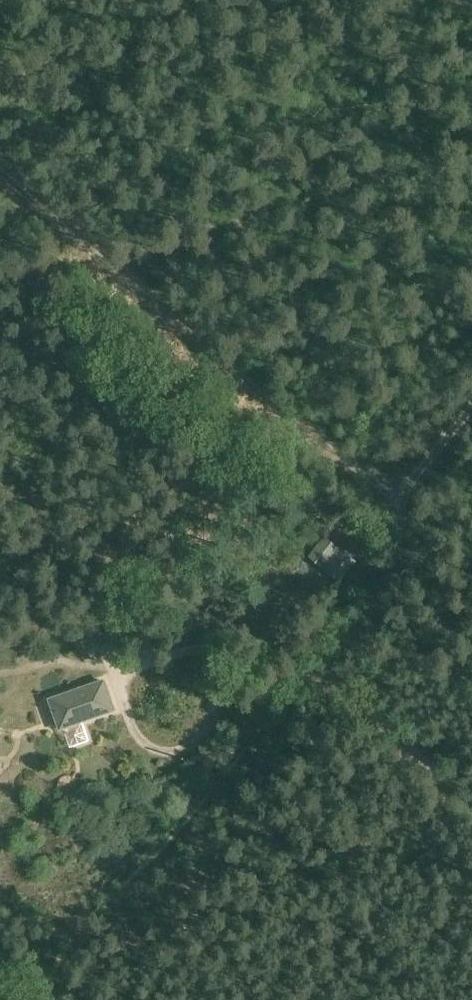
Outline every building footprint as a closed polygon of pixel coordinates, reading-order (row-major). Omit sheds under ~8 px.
[(326,537),(310,555),(323,567),(339,579),(355,559),(339,548),(326,537)] [(113,710),(104,681),(51,700),(61,728),(113,710)]
